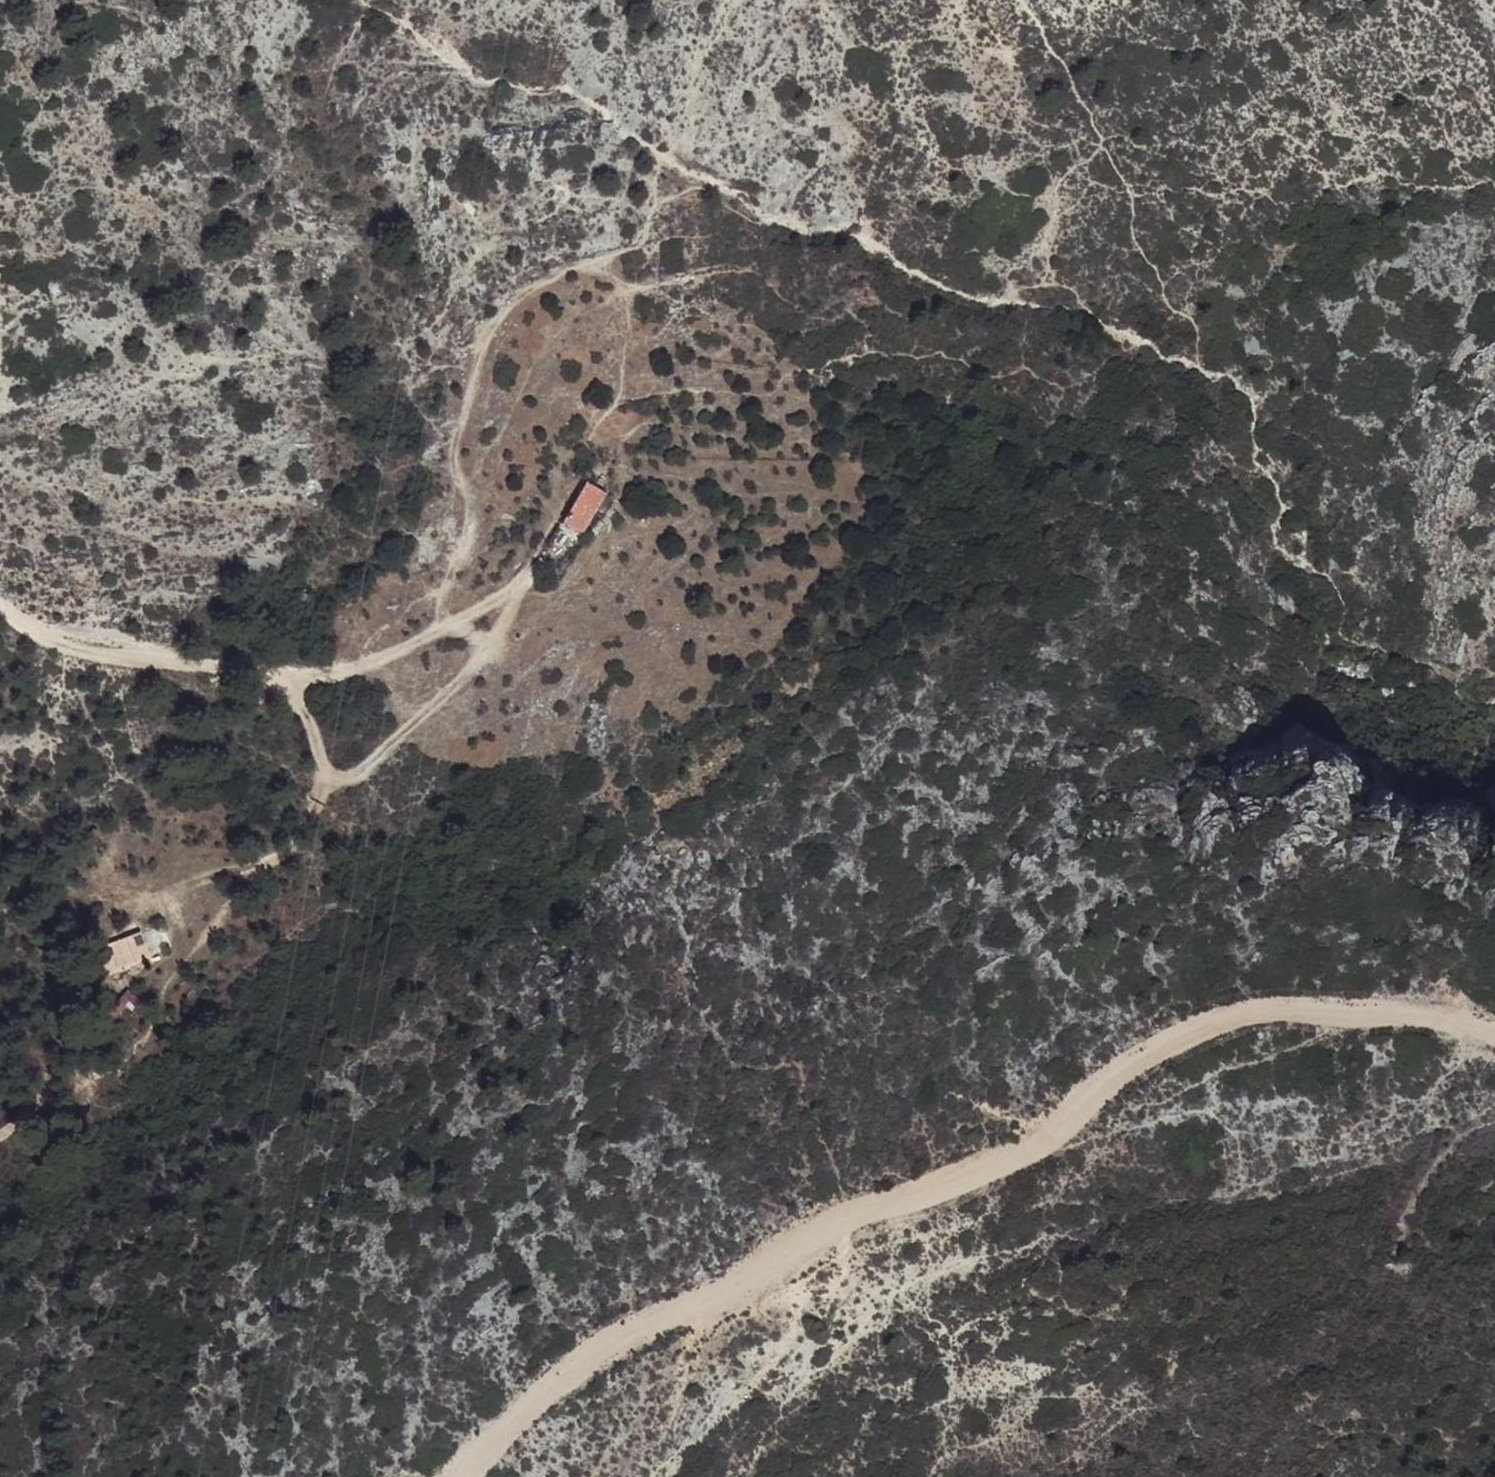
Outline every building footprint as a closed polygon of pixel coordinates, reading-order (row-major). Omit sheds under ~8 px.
[(598,468),(572,503),(587,516),(615,479),(598,468)] [(156,926),(135,935),(145,958),(166,950),(156,926)] [(145,958),(135,935),(104,947),(114,971),(145,958)] [(141,1002),(127,990),(118,1000),(131,1012),(141,1002)]
